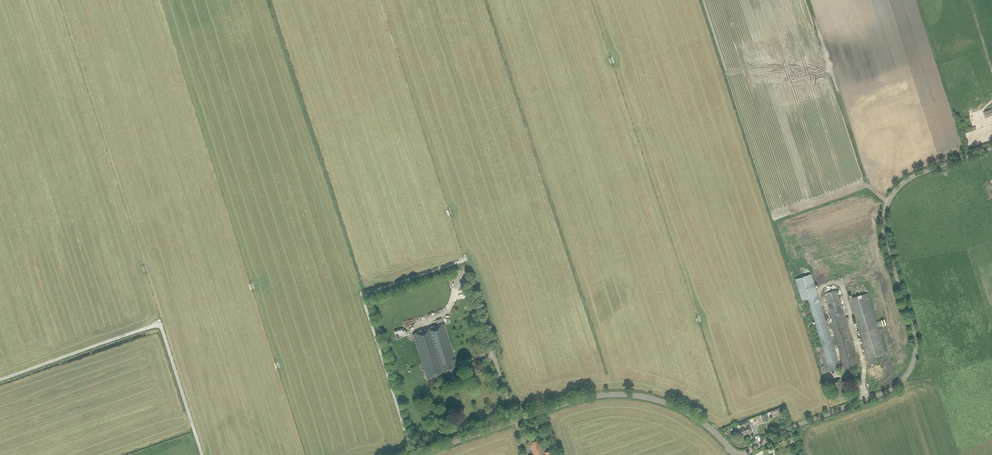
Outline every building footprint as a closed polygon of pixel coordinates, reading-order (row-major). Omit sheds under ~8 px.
[(811,274),(795,279),(801,300),(807,299),(822,347),(816,349),(824,374),(840,369),(811,274)] [(837,290),(824,294),(846,368),(860,364),(837,290)] [(866,294),(849,299),(869,364),(877,361),(876,357),(885,355),(866,294)] [(427,380),(442,375),(443,378),(445,382),(459,377),(455,366),(457,365),(455,358),(456,358),(445,324),(413,334),(427,380)] [(837,398),(844,396),(842,390),(843,390),(840,379),(831,382),(834,393),(835,393),(837,398)] [(747,420),(740,423),(738,423),(740,428),(737,430),(740,436),(745,434),(745,435),(746,435),(745,434),(746,434),(747,435),(752,433),(747,420)] [(541,452),(539,444),(538,444),(536,441),(532,442),(532,444),(531,445),(535,454),(542,454),(541,452)]
